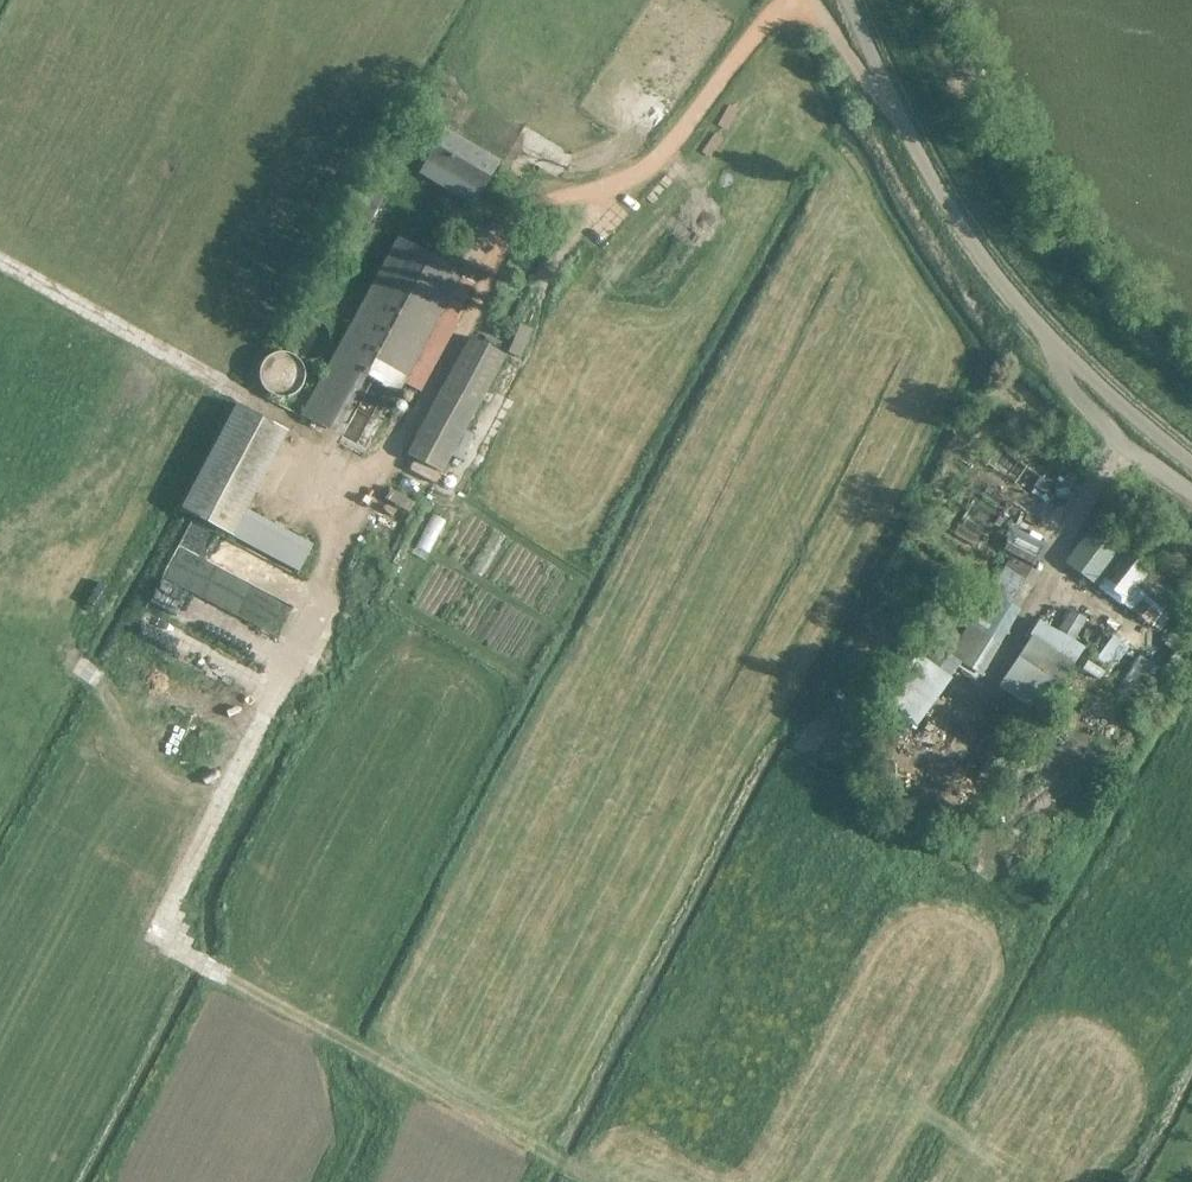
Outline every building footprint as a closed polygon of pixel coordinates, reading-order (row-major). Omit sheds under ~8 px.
[(480,193),(498,162),(446,132),(423,173),(437,181),(449,188),(454,178),(480,193)] [(489,216),(505,187),(492,181),(477,209),(489,216)] [(358,219),(369,225),(384,197),(372,191),(358,219)] [(462,274),(448,266),(400,240),(303,417),(365,451),(462,274)] [(311,362),(319,358),(325,350),(327,340),(324,331),(317,324),(309,321),(300,322),(293,326),(288,333),(286,341),(287,350),(293,357),(302,362),(311,362)] [(503,356),(470,338),(408,456),(442,474),(503,356)] [(299,378),(300,377),(298,370),(296,365),(293,361),(287,356),(282,354),(277,353),(270,354),(265,356),(260,359),(257,362),(255,367),(253,372),(252,376),(254,385),(256,390),(259,393),(267,399),(274,401),(278,401),(283,399),(291,395),(295,391),(297,387),(299,378)] [(281,429),(237,405),(180,510),(224,534),(281,429)] [(1053,524),(1073,538),(1102,497),(1083,483),(1053,524)] [(393,503),(387,514),(408,526),(415,515),(393,503)] [(1126,530),(1102,513),(1065,565),(1088,582),(1126,530)] [(242,546),(284,574),(298,553),(256,524),(242,546)] [(1149,569),(1129,556),(1108,587),(1128,600),(1149,569)] [(954,661),(987,685),(1055,585),(1021,560),(994,598),(1005,606),(981,639),(974,633),(954,661)] [(261,631),(262,606),(237,604),(238,595),(221,595),(221,602),(206,601),(207,588),(198,588),(196,612),(234,614),(233,629),(261,631)] [(1158,594),(1145,604),(1158,620),(1171,609),(1158,594)] [(1163,652),(1175,639),(1147,613),(1135,625),(1163,652)] [(1038,636),(1010,675),(1034,691),(1061,652),(1038,636)] [(191,678),(202,656),(167,638),(156,660),(191,678)] [(948,664),(897,726),(918,743),(969,681),(948,664)]
